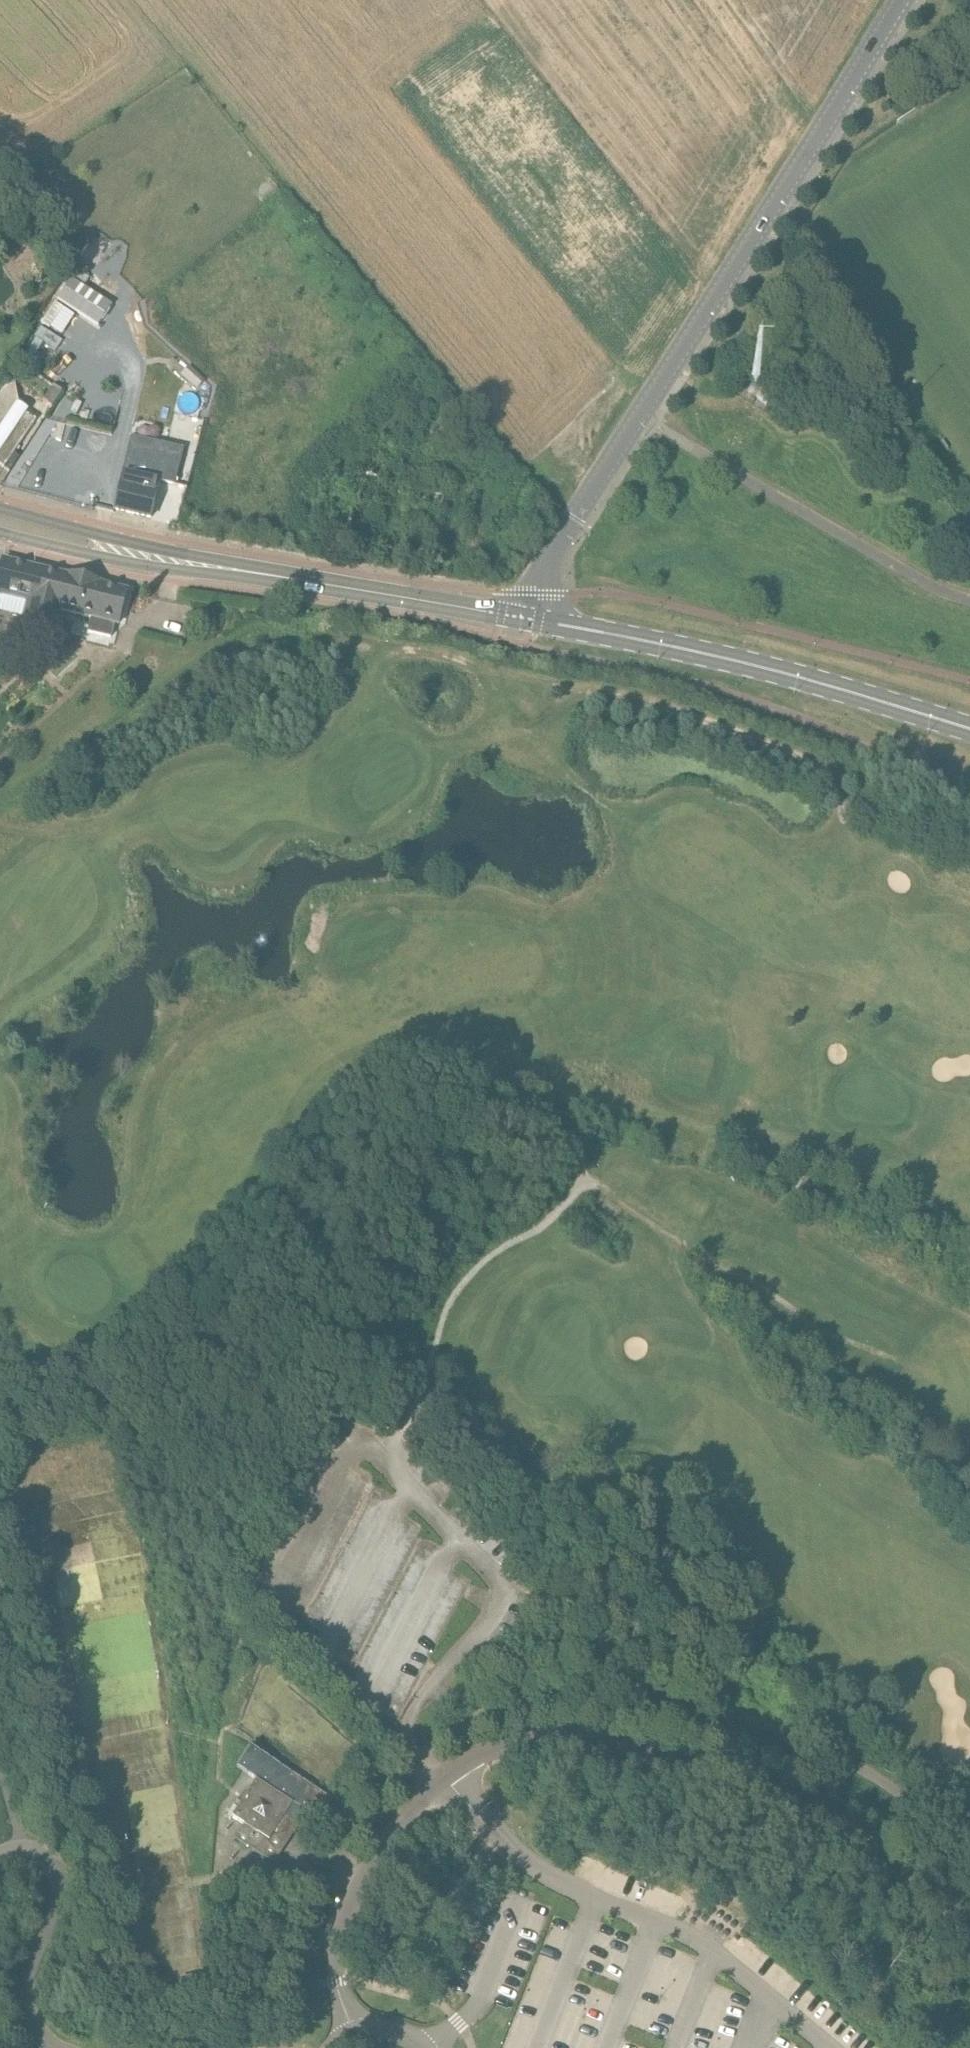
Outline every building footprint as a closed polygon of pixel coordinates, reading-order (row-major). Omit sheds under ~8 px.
[(71,279),(57,300),(99,328),(113,306),(71,279)] [(55,303),(42,324),(50,329),(63,309),(55,303)] [(4,469),(37,421),(26,413),(27,410),(19,405),(16,386),(13,386),(10,387),(6,389),(2,393),(0,396),(0,467),(4,469)] [(151,519),(151,517),(154,504),(180,510),(200,425),(174,419),(168,444),(131,435),(122,473),(113,510),(151,519)] [(0,573),(0,596),(26,602),(20,627),(55,636),(61,613),(68,576),(3,560),(0,573)] [(118,627),(122,611),(127,591),(99,584),(99,583),(68,575),(68,576),(61,613),(118,627)] [(235,1840),(258,1854),(274,1865),(300,1826),(285,1817),(293,1805),(256,1781),(232,1818),(244,1826),(235,1840)]
